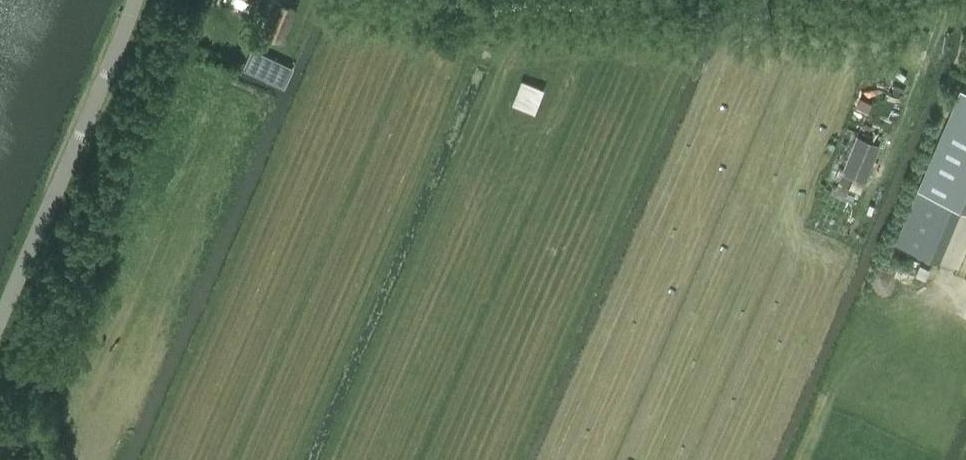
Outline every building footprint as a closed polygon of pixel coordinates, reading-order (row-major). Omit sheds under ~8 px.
[(257,0),(253,11),(268,17),(275,2),(271,0),(256,0),(257,0)] [(281,39),(293,9),(275,2),(268,17),(262,31),(281,39)] [(528,80),(519,106),(537,112),(546,86),(528,80)] [(962,206),(965,198),(965,90),(960,87),(918,188),(960,205),(962,206)] [(868,111),(871,103),(860,98),(856,106),(868,111)] [(857,138),(838,185),(848,189),(852,179),(864,184),(879,147),(857,138)] [(913,199),(895,241),(938,259),(956,217),(960,205),(918,188),(913,199)] [(920,265),(916,275),(924,279),(929,268),(920,265)]
